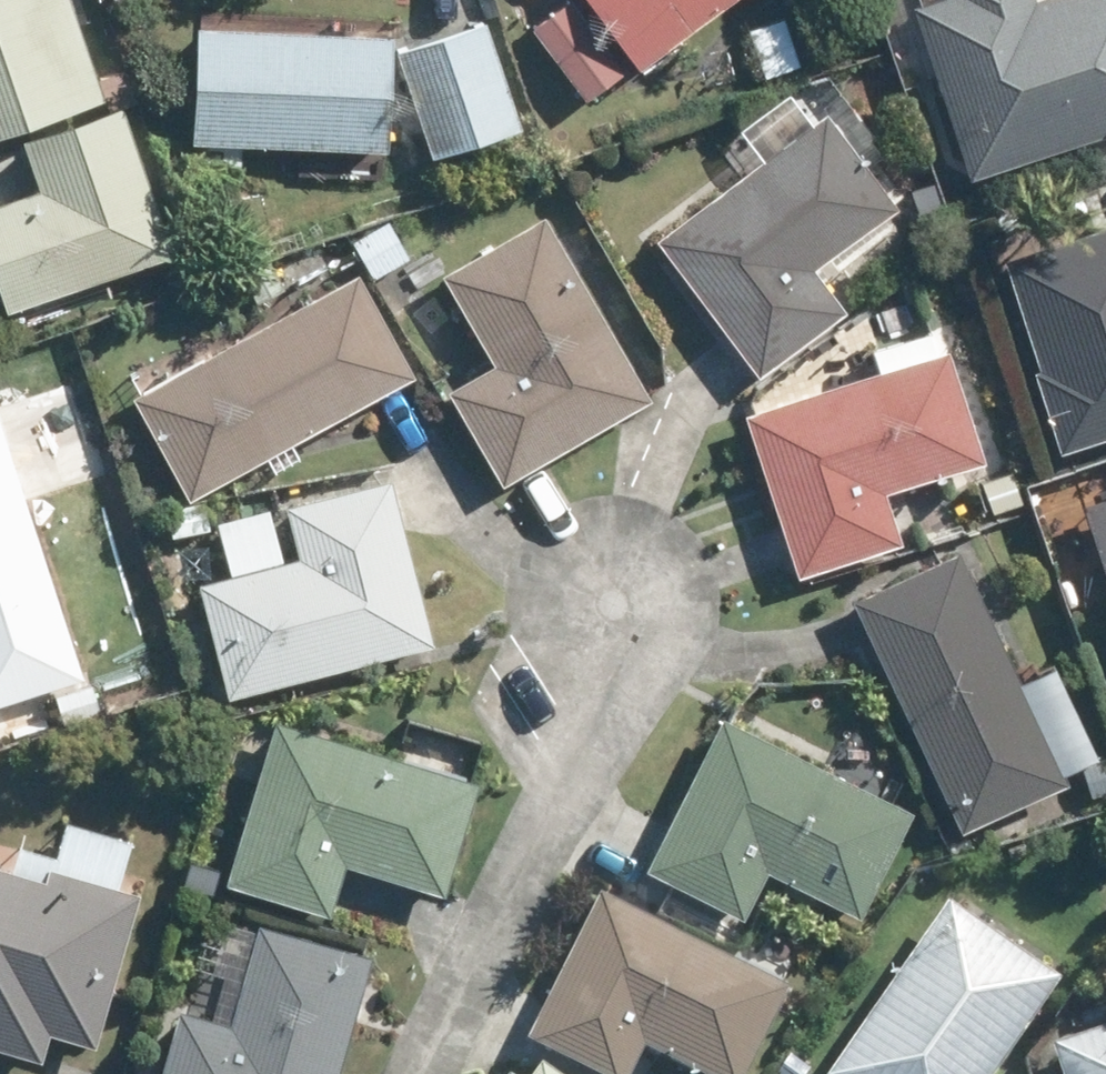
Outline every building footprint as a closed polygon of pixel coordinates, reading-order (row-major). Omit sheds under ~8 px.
[(93,92),(61,0),(0,0),(0,124),(93,92)] [(578,96),(614,67),(563,0),(559,0),(525,27),(578,96)] [(628,64),(714,0),(581,0),(628,64)] [(905,1),(957,177),(1020,158),(1105,133),(1105,0),(907,0),(905,1)] [(777,15),(742,28),(757,74),(792,63),(777,15)] [(511,122),(475,17),(388,46),(425,152),(511,122)] [(377,31),(181,26),(176,141),(190,141),(190,164),(224,165),(225,144),(372,148),(377,31)] [(36,186),(0,199),(0,305),(1,307),(165,249),(113,102),(18,135),(36,186)] [(816,106),(649,235),(752,370),(835,307),(802,264),(886,198),(816,106)] [(946,219),(933,184),(909,193),(922,228),(946,219)] [(640,396),(535,213),(433,272),(485,360),(439,387),(495,482),(640,396)] [(386,220),(348,243),(372,283),(410,260),(386,220)] [(1105,446),(1105,226),(1007,261),(1045,372),(1036,375),(1066,460),(1105,446)] [(238,277),(256,307),(283,291),(265,261),(238,277)] [(124,393),(180,496),(259,453),(282,440),(402,374),(346,271),(124,393)] [(737,414),(791,571),(890,537),(873,490),(972,458),(938,345),(926,350),(737,414)] [(74,675),(0,455),(0,700),(74,675)] [(1006,467),(972,479),(983,511),(1017,500),(1006,467)] [(227,569),(191,579),(219,692),(424,640),(382,475),(278,501),(292,552),(276,557),(227,569)] [(1105,566),(1105,499),(1086,505),(1105,566)] [(195,501),(156,507),(162,537),(200,529),(195,501)] [(1067,786),(956,553),(852,602),(963,835),(1067,786)] [(84,681),(46,693),(56,724),(94,712),(84,681)] [(467,781),(270,720),(220,881),(319,911),(334,860),(433,892),(467,781)] [(721,723),(645,872),(741,920),(765,873),(858,921),(910,816),(721,723)] [(0,869),(0,1049),(29,1057),(37,1026),(86,1040),(128,895),(106,888),(120,840),(61,823),(44,882),(1,869),(0,869)] [(527,1045),(586,1073),(632,1073),(642,1053),(684,1073),(748,1073),(786,995),(597,901),(527,1045)] [(1057,987),(945,911),(833,1073),(996,1073),(1057,987)] [(360,953),(252,921),(223,1024),(171,1010),(157,1059),(153,1073),(326,1073),(360,953)] [(1045,1044),(1055,1073),(1105,1073),(1105,1024),(1045,1044)] [(782,1073),(806,1073),(790,1062),(782,1073)]
